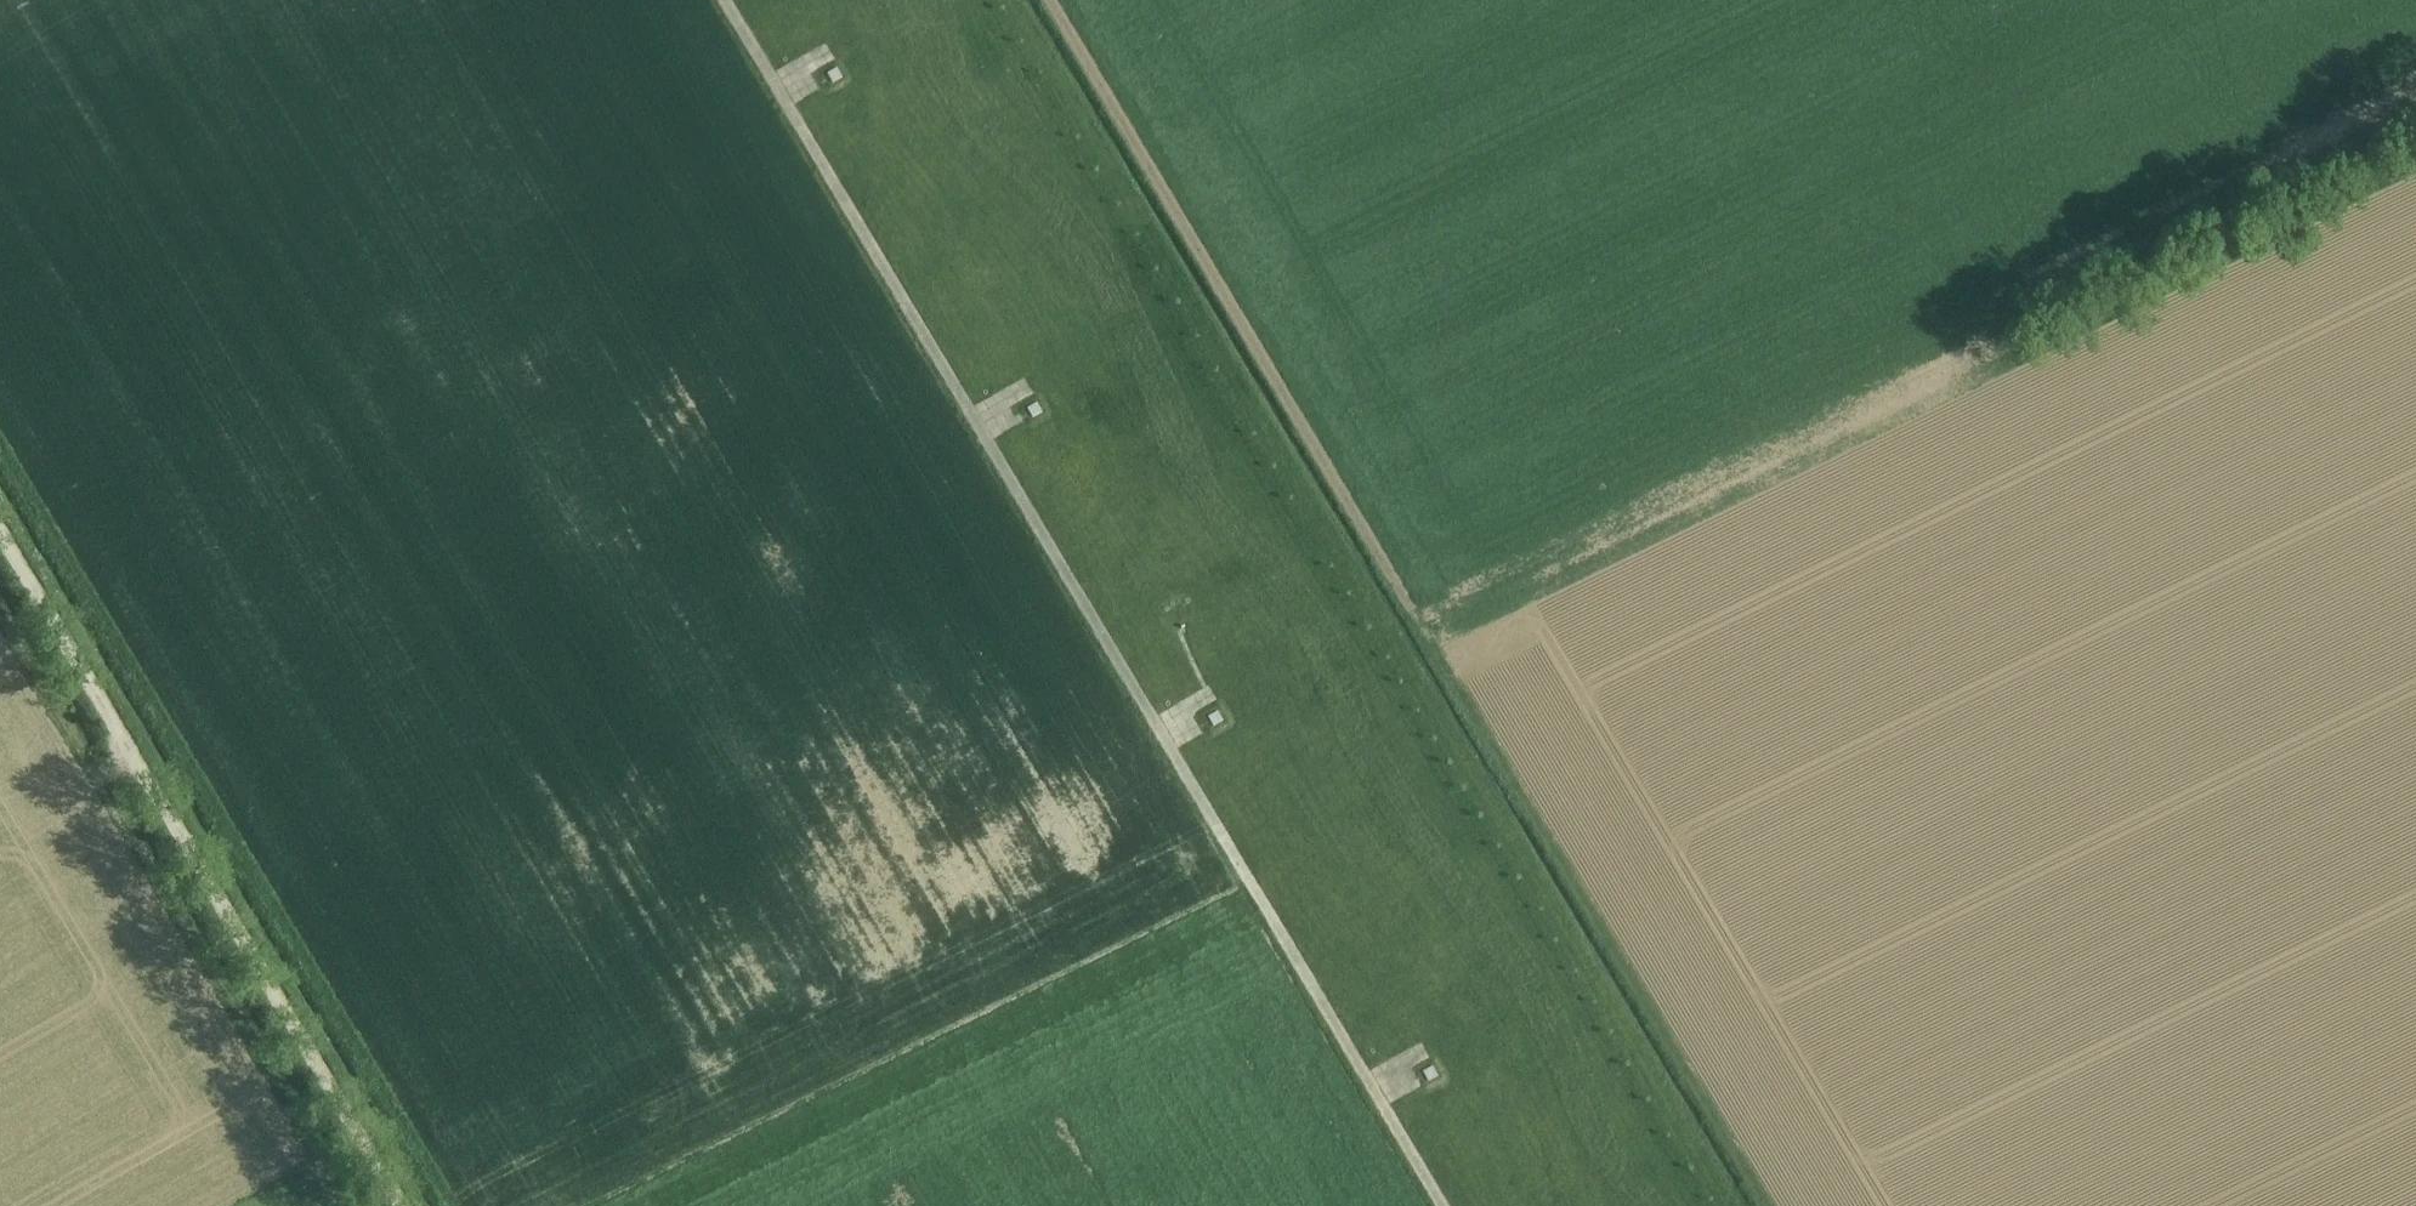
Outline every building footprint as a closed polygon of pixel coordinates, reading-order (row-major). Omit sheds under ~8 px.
[(829,78),(830,80),(832,84),(842,79),(837,69),(827,74),(829,78)] [(1029,413),(1030,415),(1032,419),(1042,414),(1037,404),(1027,409),(1029,413)] [(1210,722),(1211,724),(1213,728),(1223,723),(1217,713),(1208,718),(1210,722)] [(1425,1076),(1426,1078),(1429,1083),(1438,1077),(1433,1067),(1423,1073),(1425,1076)]
